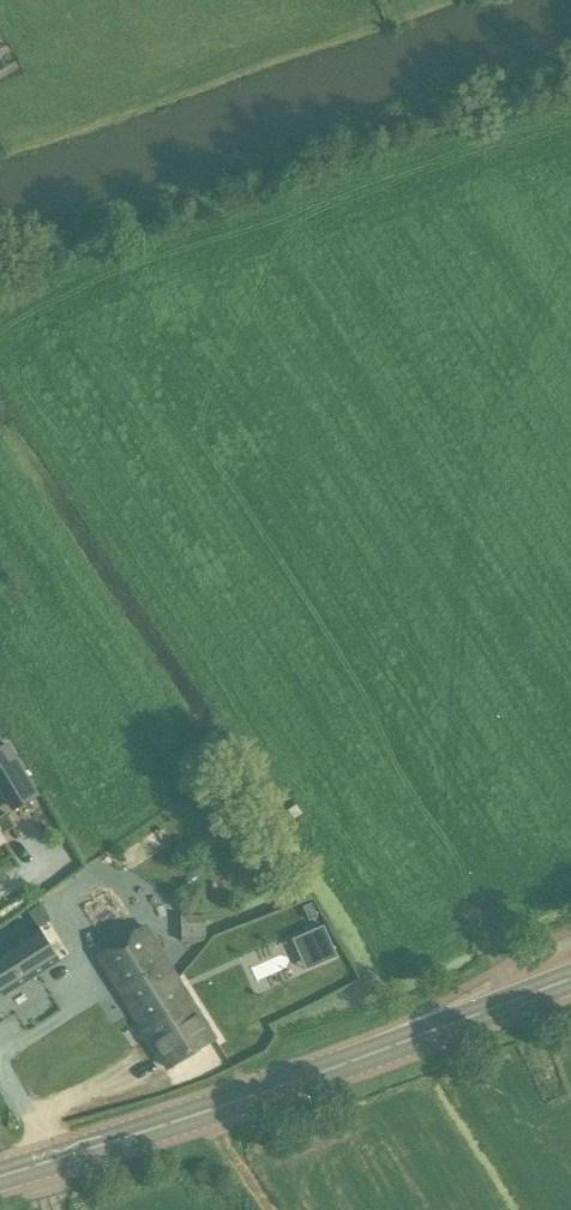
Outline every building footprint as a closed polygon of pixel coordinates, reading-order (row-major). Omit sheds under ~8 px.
[(17,761),(0,772),(0,783),(16,809),(38,795),(17,761)] [(295,818),(303,812),(298,804),(290,810),(295,818)] [(3,840),(0,835),(13,827),(14,828),(15,827),(6,813),(5,814),(0,818),(0,842),(3,840)] [(184,942),(206,941),(204,915),(182,916),(182,925),(183,934),(184,942)] [(145,926),(99,956),(134,1012),(181,982),(160,949),(155,941),(145,926)] [(324,926),(304,934),(318,966),(338,957),(324,926)] [(0,952),(0,987),(5,995),(22,984),(28,980),(59,961),(38,928),(0,952)] [(216,1038),(181,982),(134,1012),(169,1068),(216,1038)]
